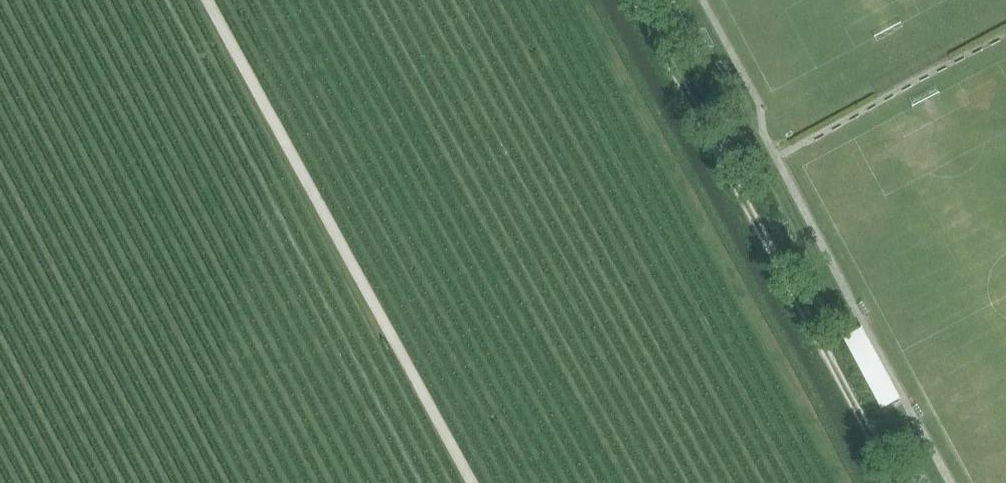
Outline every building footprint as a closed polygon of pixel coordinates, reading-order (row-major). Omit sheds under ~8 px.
[(749,126),(744,117),(735,122),(740,131),(749,126)]
